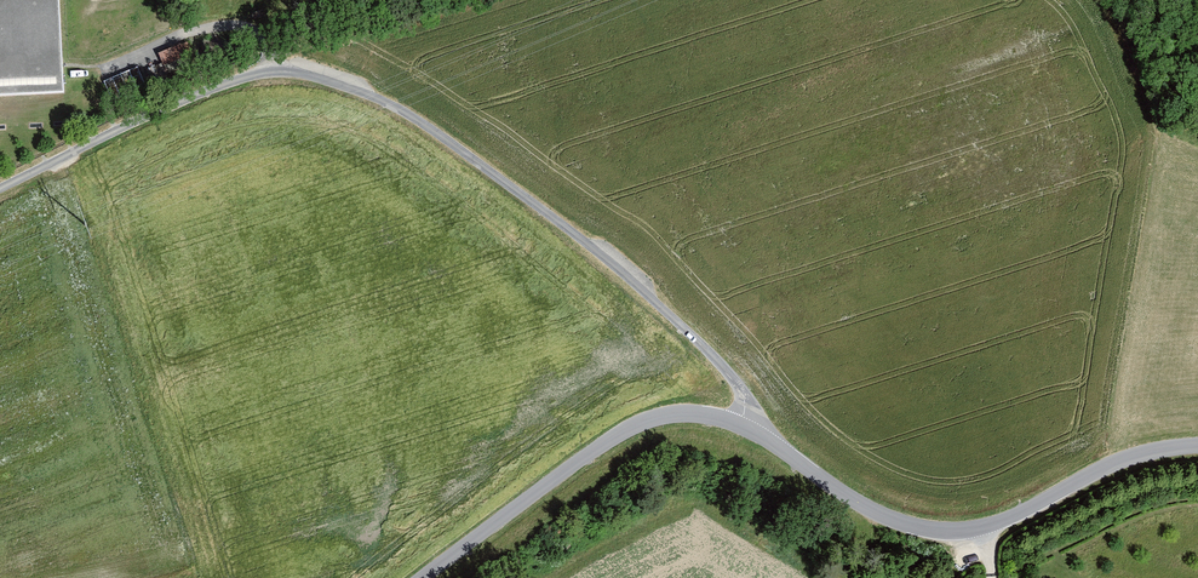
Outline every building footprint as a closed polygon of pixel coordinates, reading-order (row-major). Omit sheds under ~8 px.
[(61,0),(0,0),(0,96),(65,94),(61,0)] [(187,63),(181,48),(160,57),(166,72),(187,63)] [(145,88),(137,69),(104,83),(112,102),(145,88)]
